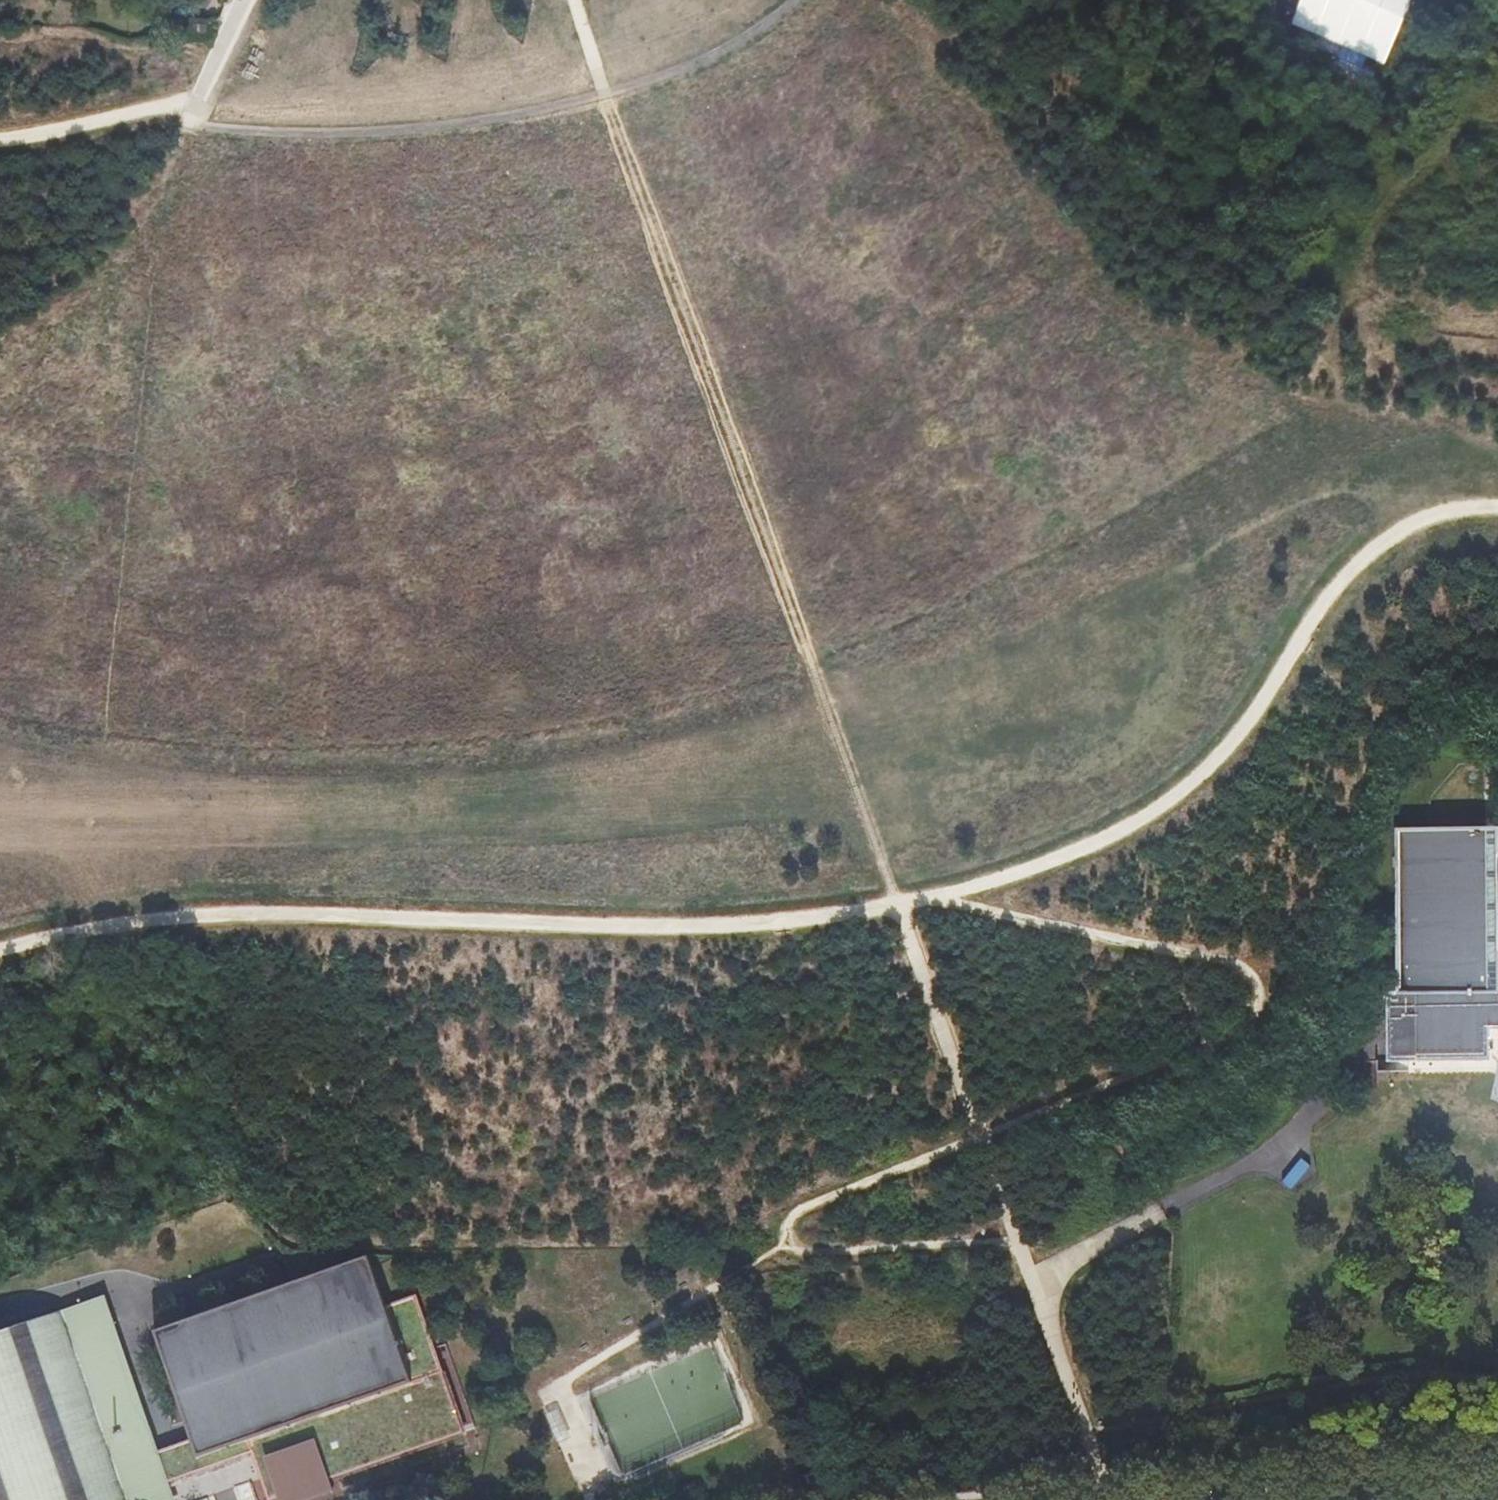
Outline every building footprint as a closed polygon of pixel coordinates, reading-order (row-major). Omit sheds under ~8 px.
[(1290,9),(1380,53),(1407,0),(1294,0),(1290,9)] [(1493,828),(1394,829),(1396,991),(1386,992),(1386,1059),(1459,1058),(1486,1059),(1487,1028),(1497,1026),(1497,828),(1493,828)] [(1296,1190),(1309,1163),(1295,1157),(1282,1183),(1296,1190)] [(370,1257),(155,1331),(193,1441),(155,1454),(107,1311),(64,1326),(57,1308),(0,1328),(0,1499),(131,1499),(167,1488),(166,1485),(254,1455),(269,1499),(279,1499),(281,1499),(321,1499),(334,1495),(330,1482),(466,1436),(419,1297),(388,1308),(370,1257)]
